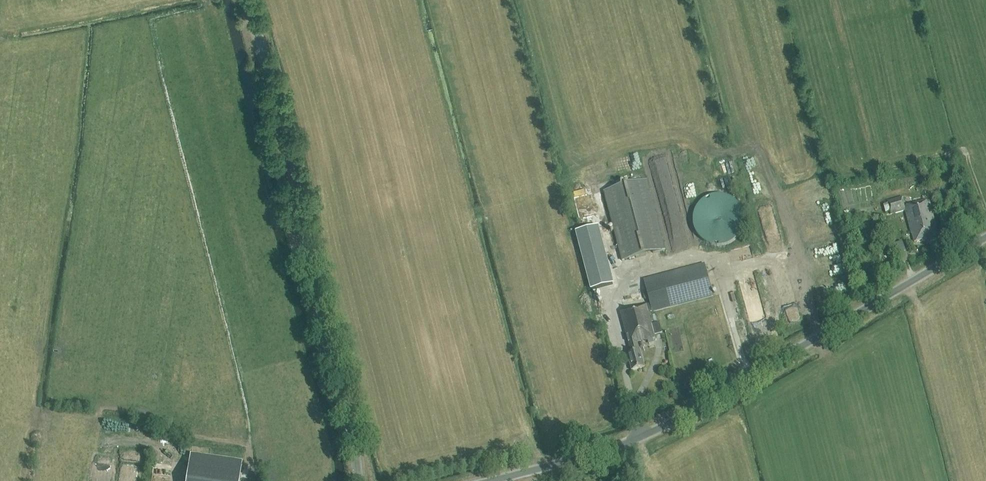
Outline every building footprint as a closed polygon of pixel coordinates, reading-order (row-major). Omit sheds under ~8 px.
[(664,251),(647,182),(604,193),(621,262),(664,251)] [(905,212),(911,235),(912,240),(913,243),(926,240),(927,247),(937,244),(933,232),(937,231),(929,202),(905,208),(902,198),(886,202),(890,216),(905,212)] [(743,223),(742,219),(742,216),(740,213),(739,211),(737,208),(735,206),(732,204),(729,202),(726,201),(723,200),(720,200),(717,200),(714,200),(711,201),(708,202),(705,203),(702,205),(700,207),(698,210),(696,212),(695,215),(694,218),(693,221),(693,225),(693,228),(694,231),(695,234),(696,237),(698,239),(701,241),(703,243),(706,245),(709,246),(712,247),(715,248),(718,248),(721,247),(725,247),(728,245),(730,244),(733,242),(735,240),(738,238),(739,235),(741,232),(742,229),(742,226),(743,223)] [(613,284),(598,227),(577,232),(592,290),(613,284)] [(650,327),(647,314),(711,298),(703,266),(643,281),(649,305),(619,313),(629,354),(626,355),(630,372),(643,368),(639,352),(638,352),(636,344),(653,339),(652,337),(660,335),(657,325),(650,327)] [(240,475),(241,464),(191,456),(187,480),(239,480),(240,475)]
